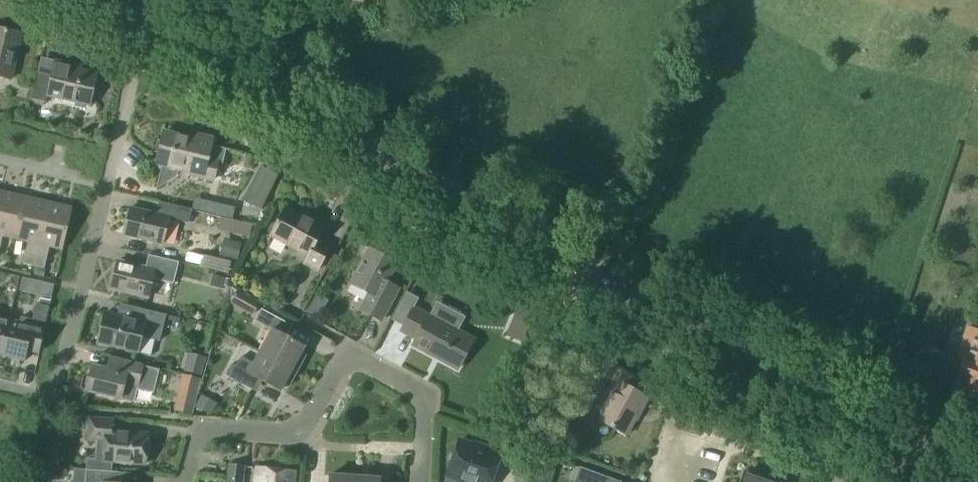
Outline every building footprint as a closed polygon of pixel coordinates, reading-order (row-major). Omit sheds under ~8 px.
[(10,80),(21,34),(0,30),(0,77),(10,80)] [(47,96),(89,105),(96,75),(69,69),(70,65),(54,61),(51,77),(47,96)] [(47,96),(51,77),(37,74),(31,100),(45,103),(47,96)] [(155,167),(159,168),(156,181),(166,183),(176,177),(177,173),(212,181),(216,161),(223,163),(226,150),(210,147),(212,139),(197,136),(196,141),(163,133),(155,167)] [(260,167),(243,202),(261,210),(278,175),(260,167)] [(2,236),(15,239),(24,197),(1,192),(0,195),(0,244),(2,236)] [(33,267),(48,203),(24,197),(15,239),(27,242),(22,264),(33,267)] [(207,213),(223,217),(225,205),(210,201),(207,213)] [(123,235),(162,244),(168,219),(186,223),(190,210),(157,202),(154,214),(129,208),(123,235)] [(62,250),(71,208),(48,203),(33,267),(43,269),(48,247),(62,250)] [(269,237),(307,257),(303,264),(316,271),(329,247),(316,240),(323,226),(299,213),(297,217),(283,210),(269,237)] [(216,225),(246,233),(248,225),(218,217),(216,225)] [(219,255),(236,259),(240,243),(223,239),(219,255)] [(360,310),(380,321),(396,291),(384,284),(394,265),(368,251),(361,265),(360,265),(349,284),(368,295),(360,310)] [(110,290),(147,299),(152,280),(172,285),(177,263),(147,255),(144,268),(117,261),(110,290)] [(49,298),(52,286),(38,282),(35,295),(49,298)] [(242,309),(252,314),(258,302),(248,297),(242,309)] [(535,310),(519,303),(512,319),(528,326),(534,312),(535,310)] [(17,322),(8,320),(0,356),(24,361),(30,335),(41,337),(48,307),(35,304),(32,320),(20,317),(17,322)] [(97,343),(136,352),(140,336),(158,341),(164,315),(136,308),(133,320),(104,313),(97,343)] [(399,332),(415,340),(411,346),(455,370),(471,340),(427,317),(427,318),(411,309),(399,332)] [(258,353),(296,374),(305,357),(301,349),(301,348),(279,336),(285,325),(259,310),(252,322),(270,332),(258,353)] [(0,356),(8,320),(0,318),(0,356)] [(977,331),(967,360),(964,359),(958,378),(953,394),(977,402),(977,332),(977,331)] [(288,389),(296,374),(258,353),(251,365),(239,358),(234,368),(229,366),(223,377),(249,391),(256,380),(277,392),(279,389),(288,389)] [(188,354),(183,372),(201,377),(206,359),(188,354)] [(120,399),(120,398),(133,401),(136,388),(153,393),(158,372),(108,359),(105,370),(91,366),(88,378),(83,376),(80,388),(85,390),(85,391),(120,399)] [(607,378),(617,383),(628,389),(633,379),(613,368),(607,378)] [(178,393),(193,396),(197,380),(182,376),(178,393)] [(628,389),(617,383),(597,420),(624,436),(645,399),(628,389)] [(194,407),(209,415),(215,403),(200,395),(194,407)] [(103,462),(146,465),(147,437),(112,435),(113,422),(90,421),(89,443),(104,443),(103,462)] [(498,456),(485,451),(486,448),(471,443),(470,446),(457,441),(444,475),(463,481),(489,481),(498,456)] [(548,479),(552,464),(525,457),(521,472),(548,479)] [(242,468),(227,466),(225,481),(241,481),(242,468)] [(619,481),(580,467),(575,481),(619,481)] [(294,473),(254,469),(253,481),(293,481),(294,473)] [(115,473),(86,471),(85,481),(115,481),(115,473)] [(764,480),(743,472),(740,481),(763,481),(764,480)]
